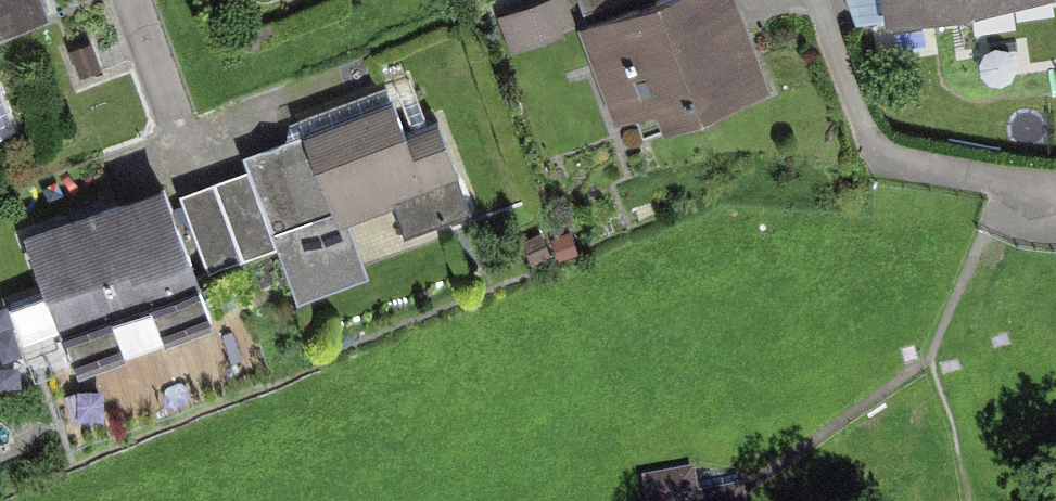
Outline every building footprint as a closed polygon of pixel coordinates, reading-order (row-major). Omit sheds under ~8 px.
[(49,17),(43,0),(0,0),(0,34),(49,17)] [(498,18),(510,48),(575,23),(567,0),(545,0),(498,18)] [(593,33),(627,128),(676,111),(684,134),(777,100),(740,0),(685,0),(593,33)] [(897,17),(1055,3),(1055,0),(895,0),(897,17)] [(102,73),(92,46),(72,54),(81,81),(102,73)] [(237,160),(244,178),(213,187),(184,196),(213,274),(274,251),(296,310),(370,282),(345,220),(452,178),(432,127),(407,137),(386,83),(288,121),(294,137),(237,160)] [(112,321),(153,306),(171,352),(219,334),(159,189),(27,239),(77,374),(125,356),(112,321)] [(699,496),(697,487),(694,470),(642,478),(645,500),(748,500),(746,489),(737,490),(699,496)] [(697,487),(699,496),(737,490),(735,481),(697,487)]
